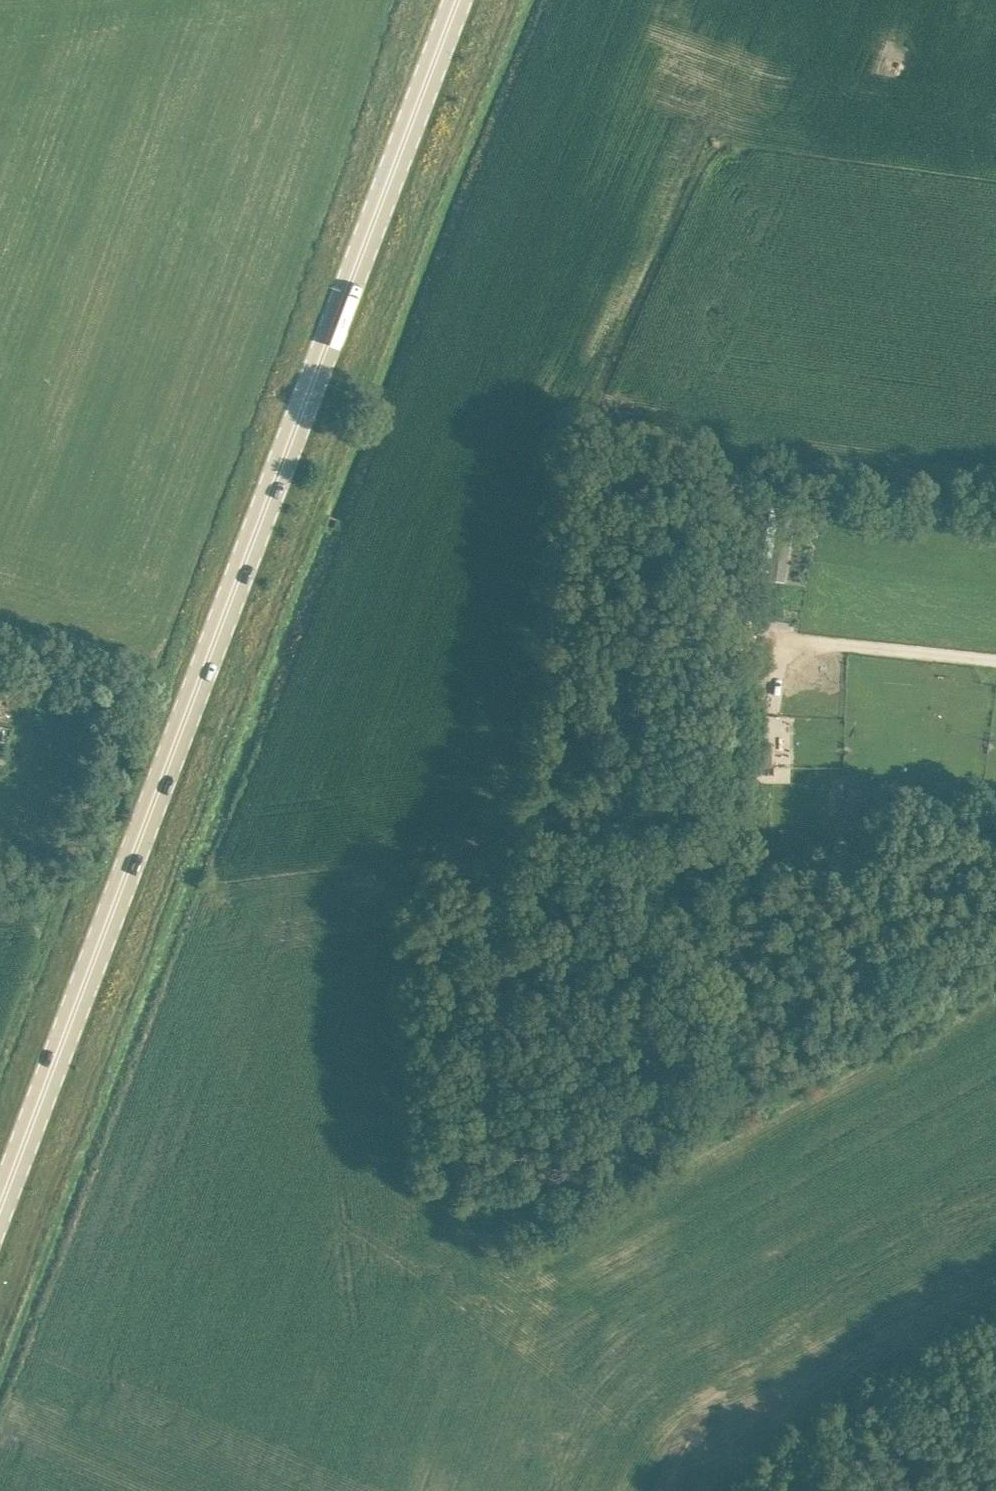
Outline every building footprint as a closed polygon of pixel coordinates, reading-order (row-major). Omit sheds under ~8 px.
[(758,557),(776,558),(780,491),(763,489),(758,557)] [(782,553),(791,553),(791,541),(783,541),(782,553)] [(759,573),(761,561),(750,560),(749,572),(759,573)] [(743,598),(742,619),(758,620),(760,599),(743,598)]
